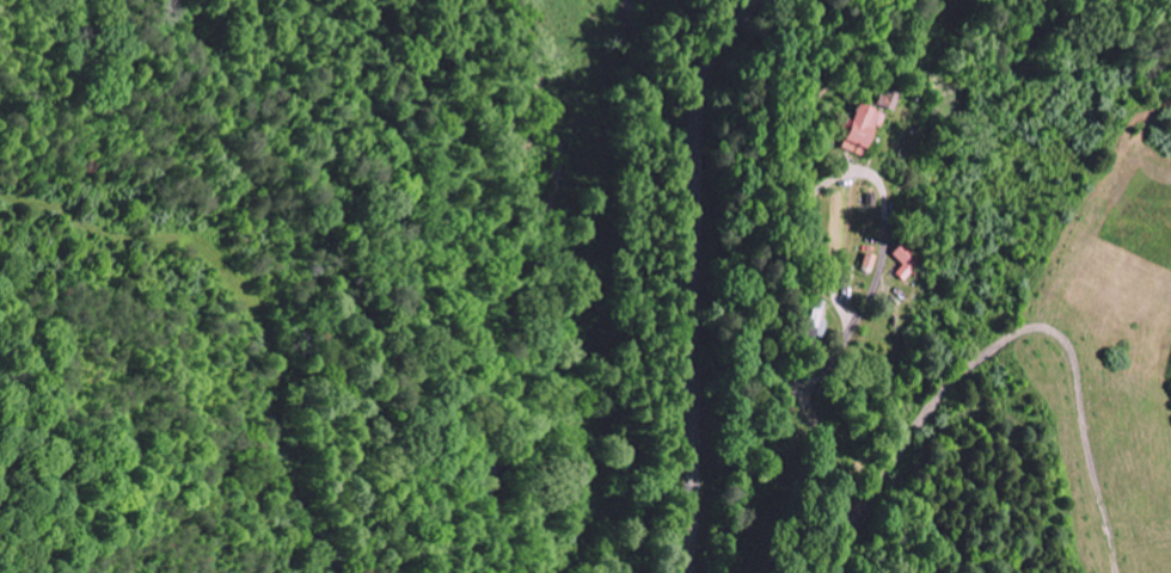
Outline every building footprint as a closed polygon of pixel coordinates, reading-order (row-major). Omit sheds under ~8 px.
[(899,91),(883,85),(875,104),(891,111),(899,91)] [(838,148),(861,157),(872,128),(866,126),(872,108),(855,102),(838,148)] [(906,281),(923,259),(901,243),(892,255),(904,264),(897,274),(906,281)]
